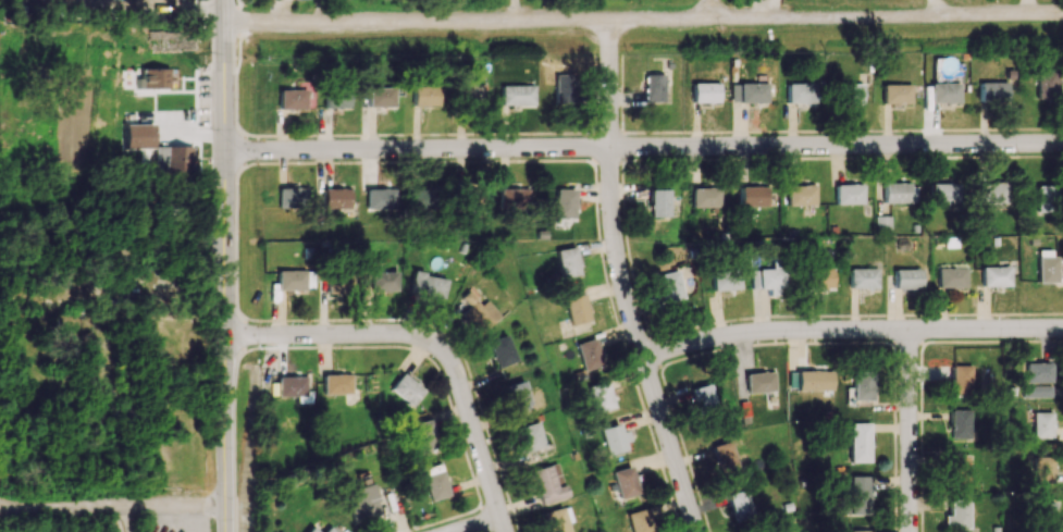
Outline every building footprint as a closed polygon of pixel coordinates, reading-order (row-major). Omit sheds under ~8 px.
[(142,68),(141,79),(137,79),(137,88),(179,88),(179,68),(142,68)] [(1054,69),(1035,70),(1035,98),(1055,98),(1054,69)] [(645,101),(664,101),(664,74),(644,74),(645,101)] [(570,105),(571,76),(553,76),(553,104),(570,105)] [(719,82),(692,83),(692,102),(719,102),(719,82)] [(930,103),(959,102),(958,82),(930,83),(930,103)] [(978,102),(1005,102),(1006,83),(979,82),(978,102)] [(767,102),(767,83),(731,83),(731,102),(767,102)] [(787,103),(813,103),(813,83),(786,83),(787,103)] [(323,107),(347,108),(348,85),(324,84),(323,107)] [(460,104),(480,103),(479,84),(459,85),(460,104)] [(862,84),(838,84),(839,103),(862,103),(862,84)] [(882,84),(883,104),(911,103),(910,84),(882,84)] [(437,86),(412,85),(411,105),(436,105),(437,86)] [(499,85),(499,105),(534,105),(534,85),(499,85)] [(366,88),(367,107),(392,106),(392,87),(366,88)] [(278,89),(278,109),(304,109),(304,89),(278,89)] [(125,124),(126,150),(155,150),(154,123),(125,124)] [(883,183),(884,203),(918,202),(918,183),(883,183)] [(959,183),(932,183),(931,203),(958,203),(959,183)] [(1006,204),(1007,184),(979,183),(978,203),(1006,204)] [(835,203),(863,203),(863,184),(835,184),(835,203)] [(787,186),(788,205),(816,205),(815,185),(787,186)] [(1035,212),(1054,213),(1055,186),(1036,185),(1035,212)] [(307,186),(278,187),(279,208),(307,208),(307,186)] [(499,187),(500,208),(531,207),(531,186),(499,187)] [(740,206),(767,206),(767,187),(740,186),(740,206)] [(693,208),(721,207),(720,187),(692,188),(693,208)] [(350,208),(350,188),(324,188),(324,208),(350,208)] [(397,209),(397,188),(367,189),(368,210),(397,209)] [(574,189),(555,188),(554,217),(574,217),(574,189)] [(434,190),(412,189),(411,209),(433,209),(434,190)] [(651,189),(651,218),(671,218),(671,189),(651,189)] [(486,190),(468,191),(468,210),(487,209),(486,190)] [(561,277),(579,274),(575,247),(556,250),(561,277)] [(1055,250),(1037,250),(1036,282),(1054,283),(1055,250)] [(712,290),(741,289),(740,265),(712,267),(712,290)] [(982,286),(1010,285),(1010,266),(982,267),(982,286)] [(769,288),(769,296),(783,296),(782,268),(751,269),(752,288),(769,288)] [(833,287),(833,268),(810,268),(810,288),(833,287)] [(849,288),(878,287),(878,268),(849,268),(849,288)] [(966,268),(937,268),(937,288),(966,287),(966,268)] [(921,269),(894,269),(894,288),(921,289),(921,269)] [(277,290),(313,289),(312,270),(276,271),(277,290)] [(684,298),(678,270),(659,274),(664,301),(684,298)] [(397,271),(371,272),(371,293),(397,293),(397,271)] [(409,292),(443,296),(446,277),(411,273),(409,292)] [(483,297),(471,286),(460,297),(468,305),(460,314),(481,334),(500,314),(483,297)] [(566,297),(570,324),(589,321),(585,294),(566,297)] [(498,368),(516,360),(504,334),(486,342),(498,368)] [(576,343),(583,370),(575,372),(577,380),(591,376),(590,370),(603,366),(596,338),(576,343)] [(1024,362),(1024,382),(1050,383),(1051,363),(1024,362)] [(951,396),(971,396),(972,365),(951,365),(951,396)] [(797,391),(834,390),(833,370),(797,371),(797,391)] [(852,399),(873,400),(874,371),(854,370),(852,399)] [(775,392),(775,372),(746,372),(746,392),(775,392)] [(389,391),(413,405),(424,388),(399,373),(389,391)] [(323,374),(324,394),(351,393),(351,374),(323,374)] [(278,397),(306,396),(306,376),(277,376),(278,397)] [(597,413),(615,407),(607,380),(588,386),(597,413)] [(505,385),(510,409),(528,405),(523,381),(505,385)] [(1021,398),(1052,397),(1051,384),(1021,385),(1021,398)] [(713,389),(693,389),(694,408),(714,407),(713,389)] [(950,438),(970,439),(971,410),(951,409),(950,438)] [(1050,412),(1031,412),(1032,438),(1050,438),(1050,412)] [(435,448),(430,419),(411,423),(415,451),(435,448)] [(543,446),(535,421),(516,427),(524,453),(543,446)] [(869,423),(849,423),(850,462),(870,462),(869,423)] [(631,450),(627,430),(621,431),(620,424),(602,428),(607,454),(631,450)] [(739,466),(731,440),(712,446),(721,472),(739,466)] [(969,483),(970,454),(950,454),(949,483),(969,483)] [(1051,483),(1051,456),(1032,457),(1032,484),(1051,483)] [(540,504),(567,496),(556,462),(529,470),(540,504)] [(448,495),(439,463),(420,469),(429,501),(448,495)] [(613,470),(621,498),(639,493),(631,465),(613,470)] [(870,475),(849,475),(848,514),(869,515),(870,475)] [(351,522),(380,512),(371,483),(342,493),(351,522)] [(729,494),(737,525),(756,520),(747,489),(729,494)] [(970,500),(950,500),(950,515),(945,515),(945,528),(970,528),(970,500)] [(1052,502),(1035,503),(1035,524),(1053,524),(1052,502)] [(542,512),(547,531),(569,531),(566,523),(572,521),(567,506),(542,512)] [(647,507),(627,513),(633,531),(654,531),(647,507)]
